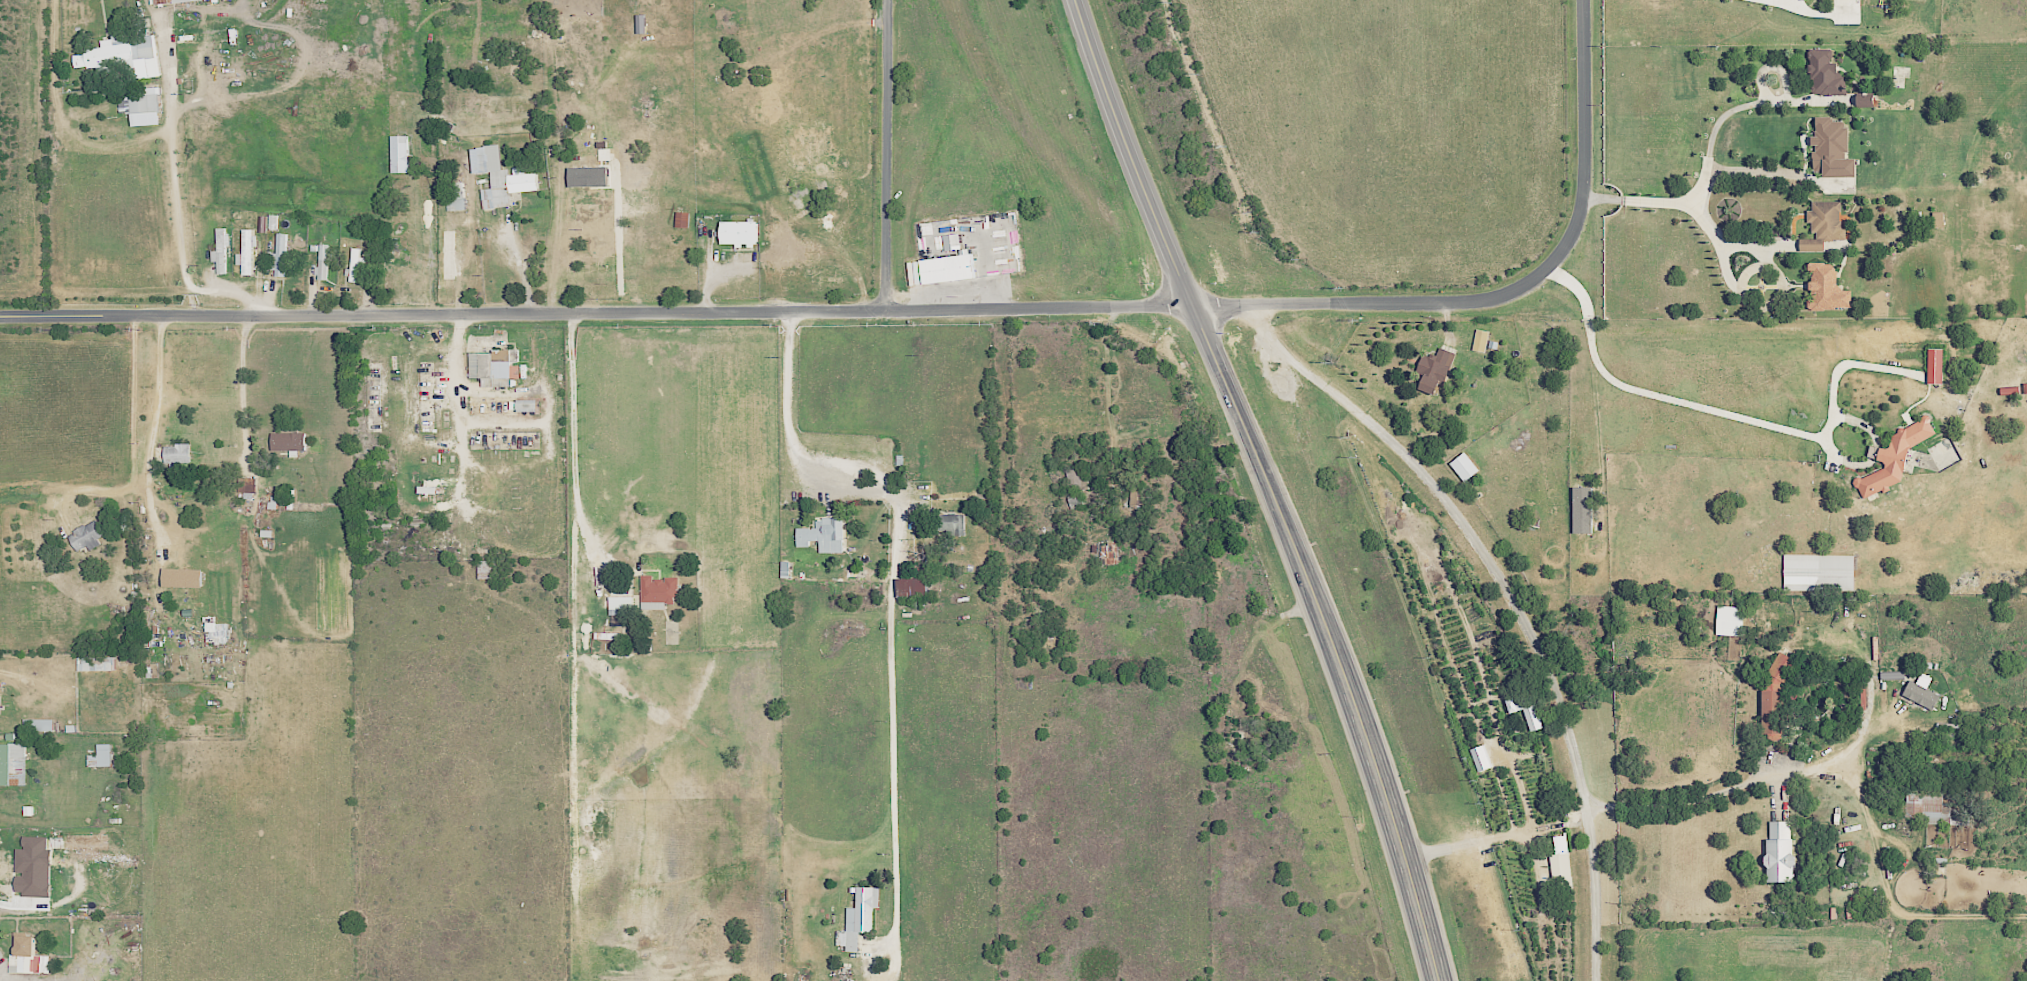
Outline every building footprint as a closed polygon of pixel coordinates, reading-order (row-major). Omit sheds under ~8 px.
[(162,77),(158,36),(121,40),(120,34),(113,34),(113,38),(102,39),(103,47),(86,49),(87,54),(74,55),(76,69),(98,66),(99,74),(116,73),(115,66),(128,64),(130,80),(162,77)] [(1848,95),(1849,74),(1840,73),(1841,62),(1834,62),(1835,49),(1811,48),(1809,83),(1816,83),(1815,92),(1848,95)] [(134,126),(163,125),(162,93),(143,94),(143,88),(132,88),(134,126)] [(1862,106),(1879,106),(1879,94),(1862,94),(1862,106)] [(1861,175),(1861,157),(1851,157),(1851,121),(1835,121),(1835,115),(1822,115),(1823,154),(1819,154),(1819,168),(1834,168),(1834,175),(1861,175)] [(479,145),(481,172),(493,171),(494,187),(482,189),(484,208),(512,206),(511,192),(541,190),(539,172),(527,173),(526,166),(507,167),(505,143),(479,145)] [(1843,201),(1812,200),(1811,222),(1816,223),(1816,238),(1803,238),(1803,250),(1827,251),(1827,239),(1850,239),(1850,228),(1843,228),(1843,201)] [(692,212),(679,211),(677,225),(690,227),(692,212)] [(1935,227),(1947,227),(1947,211),(1934,212),(1935,227)] [(279,214),(259,215),(260,231),(279,231),(279,214)] [(760,220),(723,221),(723,245),(761,245),(760,220)] [(228,273),(227,246),(230,246),(230,227),(218,227),(218,250),(213,250),(213,262),(218,261),(218,273),(228,273)] [(243,253),(238,253),(238,265),(244,265),(244,275),(254,275),(254,246),(258,246),(257,228),(243,228),(243,253)] [(947,251),(963,249),(960,232),(944,235),(947,251)] [(277,253),(274,253),(274,276),(287,276),(288,233),(277,233),(277,253)] [(331,243),(321,243),(320,266),(318,266),(317,279),(330,279),(331,243)] [(363,248),(354,247),(350,281),(360,282),(363,248)] [(976,253),(908,260),(910,285),(979,277),(976,253)] [(1853,289),(1840,289),(1840,265),(1822,265),(1822,280),(1813,280),(1813,308),(1854,308),(1853,289)] [(1491,330),(1478,329),(1475,349),(1488,351),(1491,330)] [(1458,353),(1442,347),(1438,358),(1431,355),(1425,371),(1430,373),(1424,388),(1442,395),(1458,353)] [(1931,383),(1946,383),(1946,348),(1932,348),(1931,383)] [(471,351),(471,378),(483,378),(483,386),(492,386),(492,377),(523,378),(523,365),(514,365),(514,351),(471,351)] [(1857,479),(1864,497),(1908,482),(1904,471),(1912,468),(1906,449),(1939,437),(1932,417),(1890,432),(1894,445),(1882,449),(1886,461),(1888,468),(1857,479)] [(307,432),(273,433),(273,451),(308,450),(307,432)] [(192,444),(169,444),(169,462),(192,462),(192,444)] [(1467,482),(1482,470),(1467,451),(1452,463),(1467,482)] [(257,493),(257,478),(241,477),(241,492),(257,493)] [(1595,533),(1596,486),(1577,486),(1576,532),(1595,533)] [(1147,488),(1131,487),(1131,505),(1147,505),(1147,488)] [(966,531),(965,513),(939,514),(940,532),(966,531)] [(99,539),(107,534),(98,518),(70,535),(79,551),(89,545),(92,550),(102,544),(99,539)] [(821,553),(845,552),(845,518),(817,518),(817,527),(798,528),(798,546),(810,546),(810,540),(821,540),(821,553)] [(1120,564),(1120,544),(1103,544),(1102,563),(1120,564)] [(1786,590),(1857,589),(1857,554),(1786,554),(1786,590)] [(205,569),(165,567),(164,586),(204,587),(205,569)] [(678,578),(654,578),(654,575),(642,575),(643,605),(658,605),(658,609),(666,609),(666,601),(679,601),(678,578)] [(900,578),(900,596),(929,595),(929,577),(900,578)] [(609,597),(609,615),(623,614),(623,610),(635,610),(634,596),(609,597)] [(1746,606),(1719,605),(1719,635),(1745,635),(1746,606)] [(229,622),(207,622),(207,632),(217,632),(217,637),(229,637),(229,622)] [(1788,740),(1788,682),(1792,682),(1802,660),(1784,651),(1773,672),(1773,678),(1767,691),(1766,740),(1788,740)] [(79,671),(116,670),(115,656),(79,657),(79,671)] [(1937,708),(1943,693),(1911,681),(1906,697),(1937,708)] [(1533,694),(1508,699),(1511,711),(1536,706),(1533,694)] [(1544,728),(1539,705),(1526,708),(1532,731),(1544,728)] [(27,743),(0,743),(0,784),(26,785),(27,743)] [(112,743),(99,744),(99,754),(89,754),(89,767),(113,766),(112,743)] [(1473,749),(1482,772),(1496,766),(1487,744),(1473,749)] [(1945,795),(1945,788),(1909,787),(1909,794),(1945,795)] [(1946,796),(1909,795),(1908,804),(1901,803),(1901,819),(1951,821),(1952,804),(1946,803),(1946,796)] [(1771,821),(1770,881),(1798,882),(1799,839),(1792,839),(1793,821),(1771,821)] [(1570,835),(1554,836),(1556,877),(1572,877),(1570,835)] [(49,837),(25,836),(25,849),(18,849),(18,874),(18,896),(52,896),(53,849),(49,849),(49,837)] [(882,887),(858,886),(857,908),(848,907),(848,931),(838,931),(838,945),(846,945),(846,952),(861,952),(861,933),(875,933),(875,908),(882,908),(882,887)] [(38,936),(18,935),(18,955),(10,955),(10,972),(50,973),(51,955),(38,955),(38,936)]
